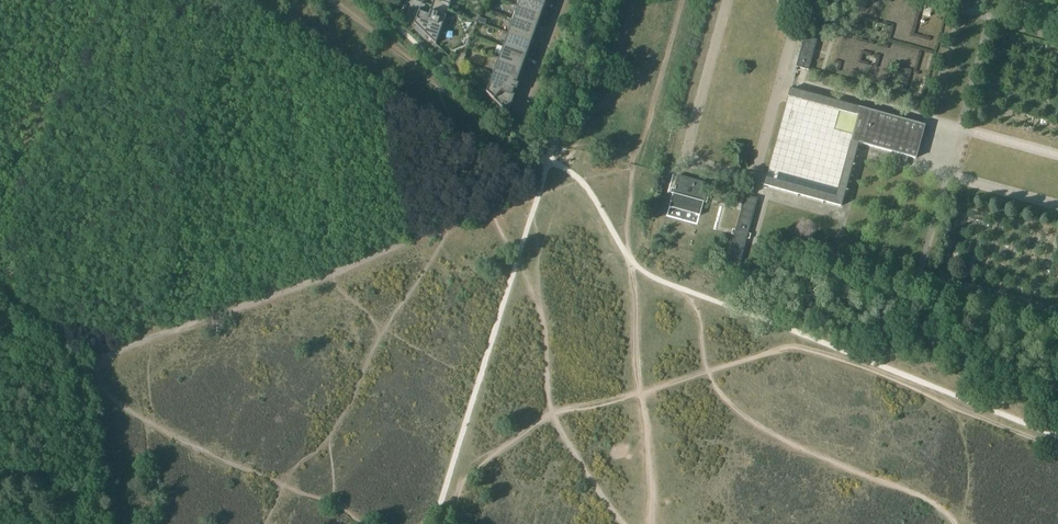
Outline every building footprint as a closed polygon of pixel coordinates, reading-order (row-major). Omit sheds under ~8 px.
[(432,5),(447,11),(451,0),(434,0),(432,5)] [(517,6),(543,15),(543,14),(545,8),(548,2),(542,0),(519,0),(517,6)] [(420,8),(414,23),(436,44),(447,11),(432,5),(428,15),(426,14),(419,12),(420,8)] [(513,19),(512,19),(538,29),(540,22),(543,16),(543,15),(517,6),(513,19)] [(512,19),(507,33),(533,42),(534,41),(536,35),(538,29),(512,19)] [(507,33),(503,46),(528,56),(531,49),(533,43),(533,42),(507,33)] [(805,37),(797,66),(808,69),(817,40),(805,37)] [(503,46),(498,60),(523,69),(524,68),(526,62),(528,56),(503,46)] [(460,53),(458,60),(463,62),(466,55),(460,53)] [(498,60),(493,74),(519,83),(521,76),(523,70),(523,69),(498,60)] [(493,74),(486,92),(508,113),(513,100),(516,90),(518,84),(519,83),(493,74)] [(792,92),(788,91),(786,98),(858,118),(864,119),(866,113),(792,92)] [(859,139),(857,146),(914,161),(916,154),(913,153),(918,135),(921,136),(923,128),(866,113),(864,119),(858,118),(852,138),(859,139)] [(835,199),(765,179),(763,186),(840,207),(857,146),(859,139),(852,138),(835,199)] [(678,175),(669,207),(676,209),(700,216),(701,210),(709,184),(678,175)] [(745,195),(752,197),(756,184),(749,182),(745,195)] [(734,232),(727,256),(743,261),(760,199),(752,197),(745,195),(734,232)]
